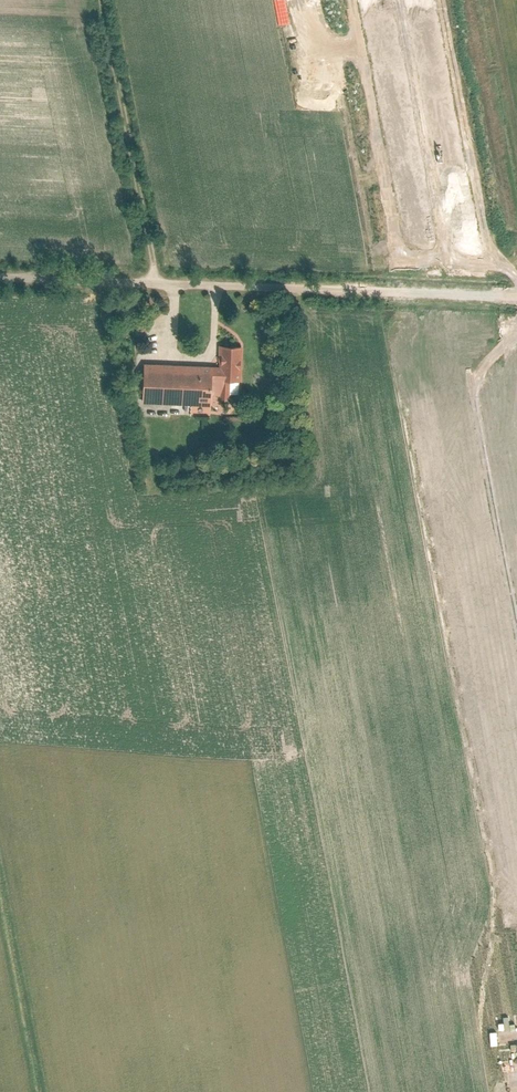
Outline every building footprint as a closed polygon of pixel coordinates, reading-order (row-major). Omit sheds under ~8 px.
[(141,323),(133,330),(138,337),(146,330),(141,323)] [(220,365),(145,363),(143,402),(212,405),(212,393),(222,393),(225,398),(230,392),(230,380),(240,380),(242,380),(244,345),(221,344),(220,365)] [(239,393),(240,380),(230,380),(230,392),(239,393)]
